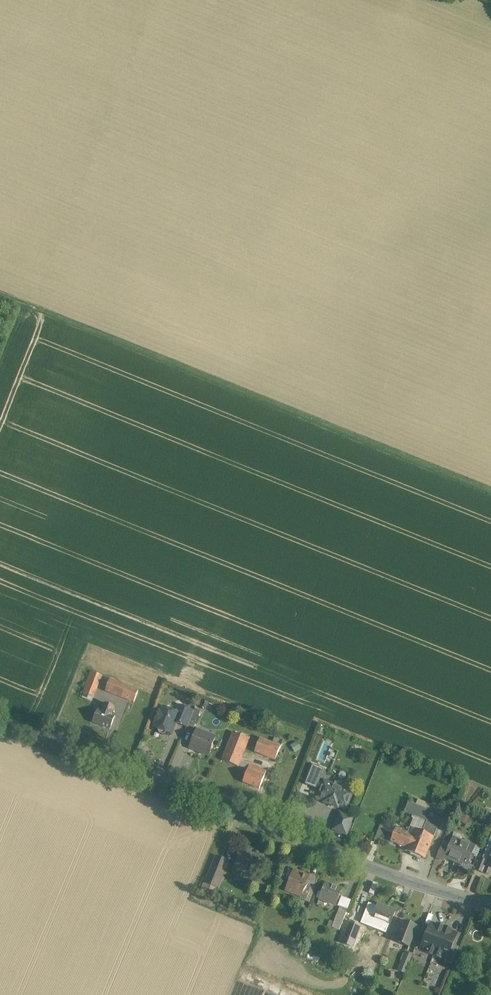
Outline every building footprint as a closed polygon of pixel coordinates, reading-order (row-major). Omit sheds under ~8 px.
[(101,676),(91,671),(89,675),(99,679),(97,685),(98,686),(101,676)] [(99,679),(89,675),(83,693),(93,697),(98,686),(97,685),(99,679)] [(127,687),(110,680),(105,691),(122,698),(127,687)] [(127,687),(122,698),(134,702),(138,691),(127,687)] [(105,704),(102,712),(98,710),(93,723),(110,729),(115,717),(111,715),(114,708),(105,704)] [(176,713),(161,707),(153,727),(158,729),(158,731),(159,734),(162,735),(166,734),(166,733),(171,734),(175,723),(187,728),(187,726),(193,711),(179,705),(176,713)] [(193,711),(187,726),(194,729),(200,714),(193,711)] [(214,737),(195,729),(188,748),(207,755),(214,737)] [(248,738),(232,732),(221,759),(237,766),(248,738)] [(279,748),(259,740),(254,752),(274,760),(279,748)] [(305,782),(316,787),(323,769),(312,764),(305,782)] [(265,773),(249,766),(242,783),(258,789),(265,773)] [(352,792),(324,781),(320,790),(323,792),(320,799),(324,801),(324,802),(337,807),(338,806),(343,808),(346,800),(349,801),(352,792)] [(423,808),(408,802),(404,812),(420,818),(423,808)] [(441,816),(423,808),(420,818),(427,821),(437,825),(438,825),(441,816)] [(352,818),(340,813),(333,829),(346,834),(352,818)] [(423,833),(415,829),(413,835),(408,848),(407,851),(424,858),(433,837),(438,825),(437,825),(427,821),(423,833)] [(413,835),(396,829),(391,841),(408,848),(413,835)] [(474,847),(453,838),(448,849),(445,857),(445,858),(455,862),(456,859),(467,863),(474,847)] [(448,849),(441,846),(436,858),(444,861),(445,858),(445,857),(448,849)] [(258,857),(242,851),(237,864),(253,870),(258,857)] [(487,861),(480,858),(475,870),(483,873),(485,867),(485,866),(487,861)] [(215,859),(207,882),(217,886),(226,863),(215,859)] [(308,877),(294,871),(286,890),(301,896),(306,884),(308,877)] [(317,878),(309,875),(308,877),(306,884),(312,886),(314,887),(317,878)] [(342,889),(325,883),(319,899),(336,905),(342,889)] [(306,884),(301,896),(300,899),(306,901),(312,886),(306,884)] [(343,896),(352,899),(354,891),(346,888),(343,896)] [(394,911),(377,904),(370,922),(382,927),(384,922),(389,924),(394,911)] [(340,908),(332,928),(339,931),(347,911),(340,908)] [(367,923),(351,917),(344,936),(360,942),(367,923)] [(417,927),(404,922),(396,942),(409,947),(417,927)] [(437,926),(431,924),(426,935),(420,950),(422,951),(426,952),(426,953),(433,956),(444,928),(437,925),(437,926)] [(451,931),(444,928),(433,956),(440,959),(441,958),(445,959),(447,960),(453,945),(457,934),(451,932),(451,931)] [(421,932),(414,949),(422,952),(422,951),(420,950),(426,935),(421,932)] [(453,945),(447,960),(445,959),(444,961),(451,964),(458,947),(453,945)] [(412,955),(406,952),(398,970),(405,973),(412,955)]
